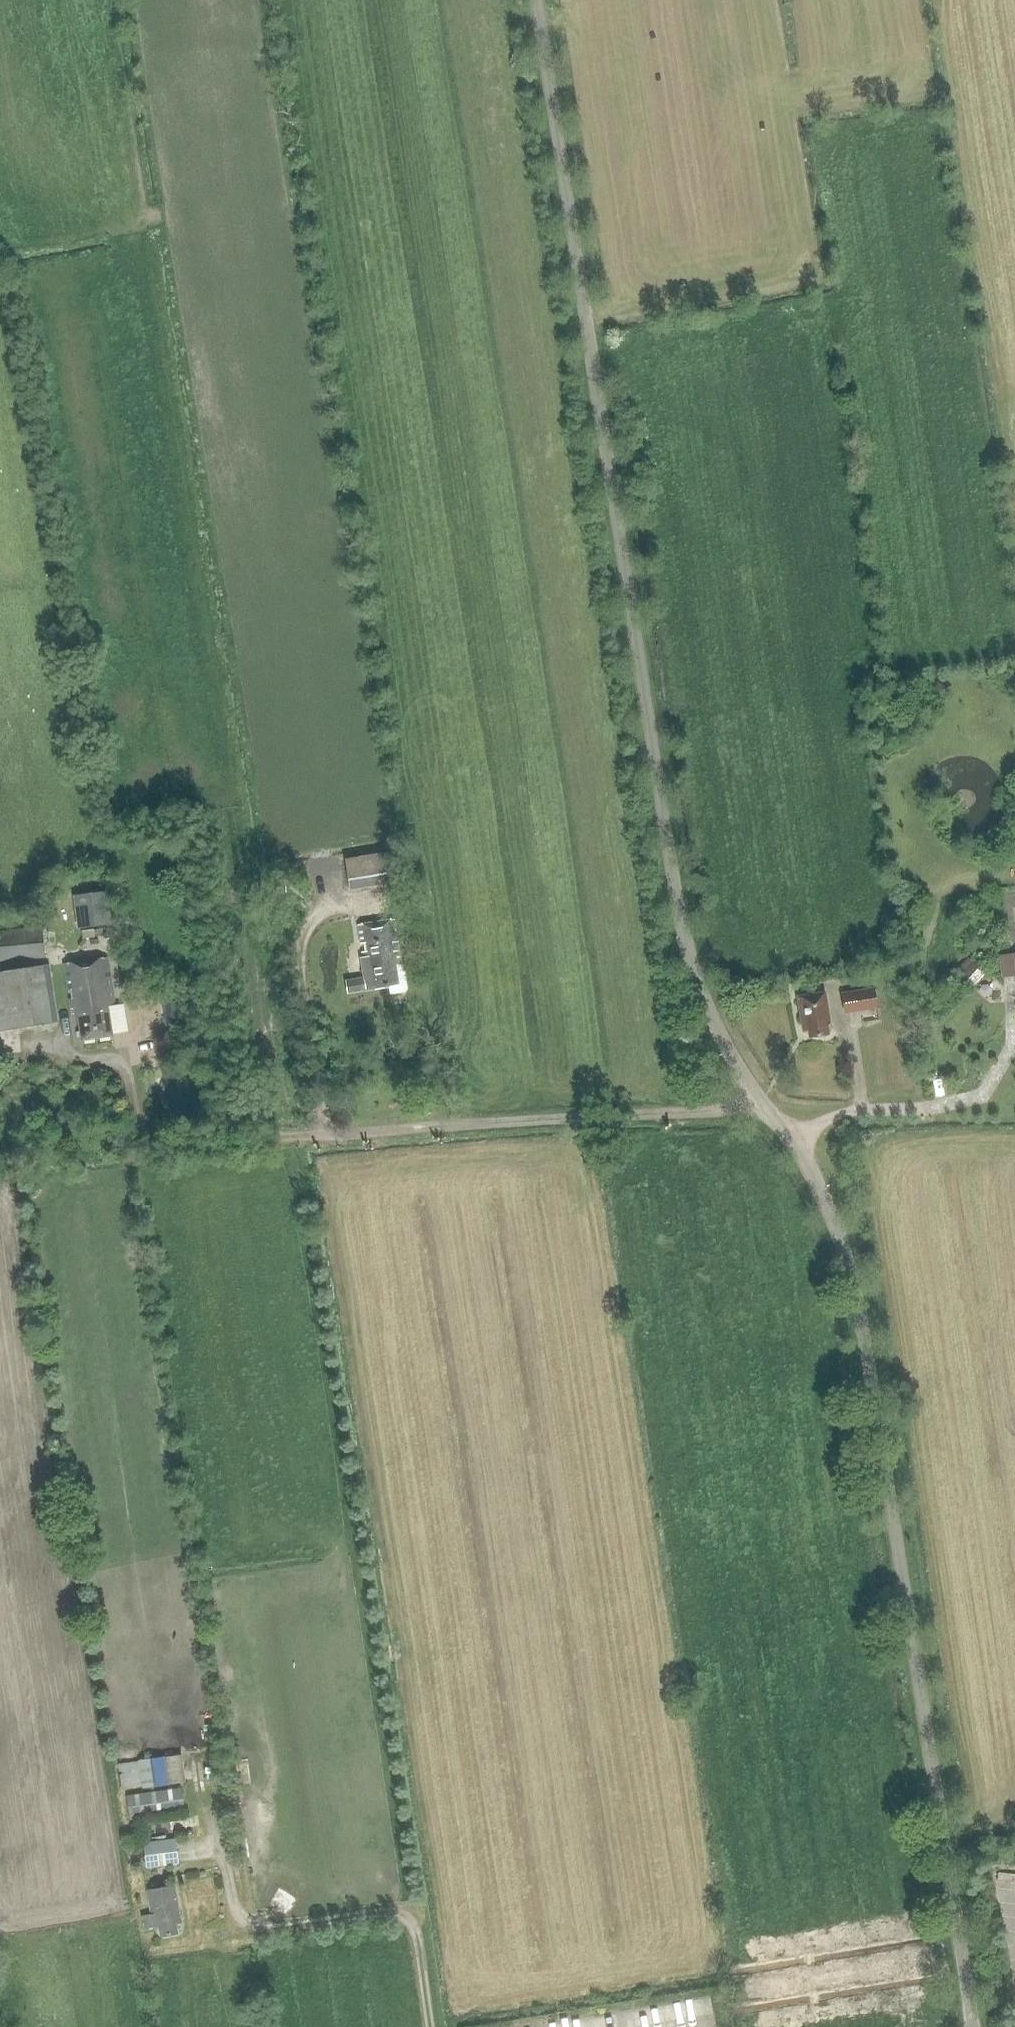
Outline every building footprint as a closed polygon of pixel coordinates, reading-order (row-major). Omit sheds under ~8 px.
[(395,882),(391,852),(338,858),(341,888),(395,882)] [(286,891),(285,880),(272,882),(273,892),(286,891)] [(1005,887),(1009,933),(1014,932),(1014,886),(1005,887)] [(105,891),(75,895),(79,928),(109,925),(105,891)] [(398,965),(398,964),(391,920),(356,926),(361,958),(358,959),(362,979),(344,982),(346,993),(373,988),(374,989),(387,986),(388,995),(403,992),(405,989),(401,964),(398,965)] [(45,957),(42,926),(0,931),(0,962),(45,957)] [(1002,977),(1014,975),(1014,953),(1000,954),(1002,977)] [(108,1006),(115,1005),(108,958),(65,965),(73,1018),(78,1017),(82,1040),(112,1036),(108,1006)] [(973,961),(960,977),(973,988),(986,972),(973,961)] [(58,1020),(49,964),(0,972),(0,1030),(58,1020)] [(841,991),(844,1013),(878,1008),(875,987),(841,991)] [(827,1023),(830,1022),(825,992),(798,996),(803,1029),(808,1028),(809,1036),(829,1033),(827,1023)] [(186,1779),(182,1752),(117,1762),(122,1789),(186,1779)] [(184,1810),(181,1787),(126,1795),(129,1817),(184,1810)] [(146,1866),(177,1862),(174,1837),(143,1841),(146,1866)] [(176,1924),(181,1923),(174,1885),(147,1890),(151,1914),(142,1916),(145,1929),(158,1927),(160,1936),(177,1933),(176,1924)]
